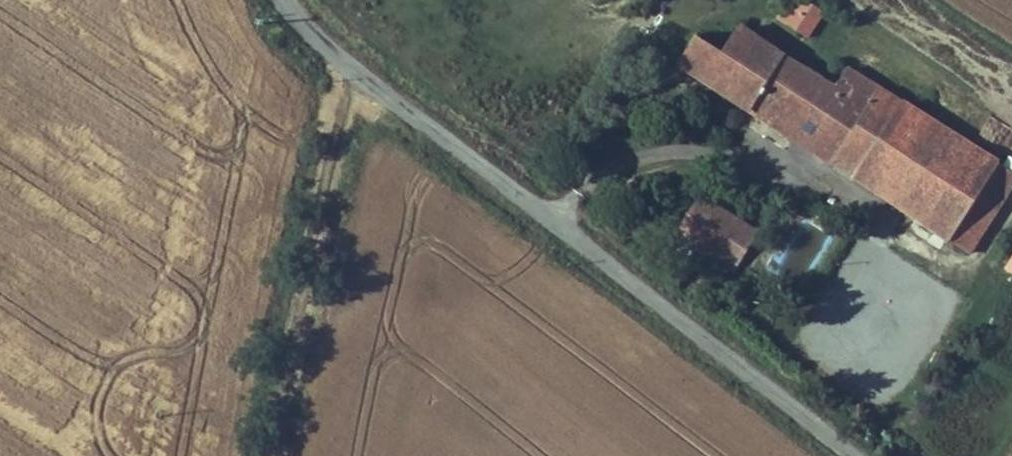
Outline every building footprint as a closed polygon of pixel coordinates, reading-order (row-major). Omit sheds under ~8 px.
[(811,0),(782,0),(775,11),(801,28),(817,4),(811,0)] [(674,57),(787,127),(797,111),(826,129),(816,145),(897,195),(942,123),(841,61),(829,80),(737,23),(720,51),(690,32),(674,57)] [(787,127),(816,145),(826,129),(797,111),(787,127)] [(1009,166),(942,123),(897,195),(922,211),(950,166),(972,180),(944,225),(963,236),(1009,166)] [(950,166),(922,211),(944,225),(972,180),(950,166)] [(755,224),(700,187),(677,222),(732,259),(755,224)]
